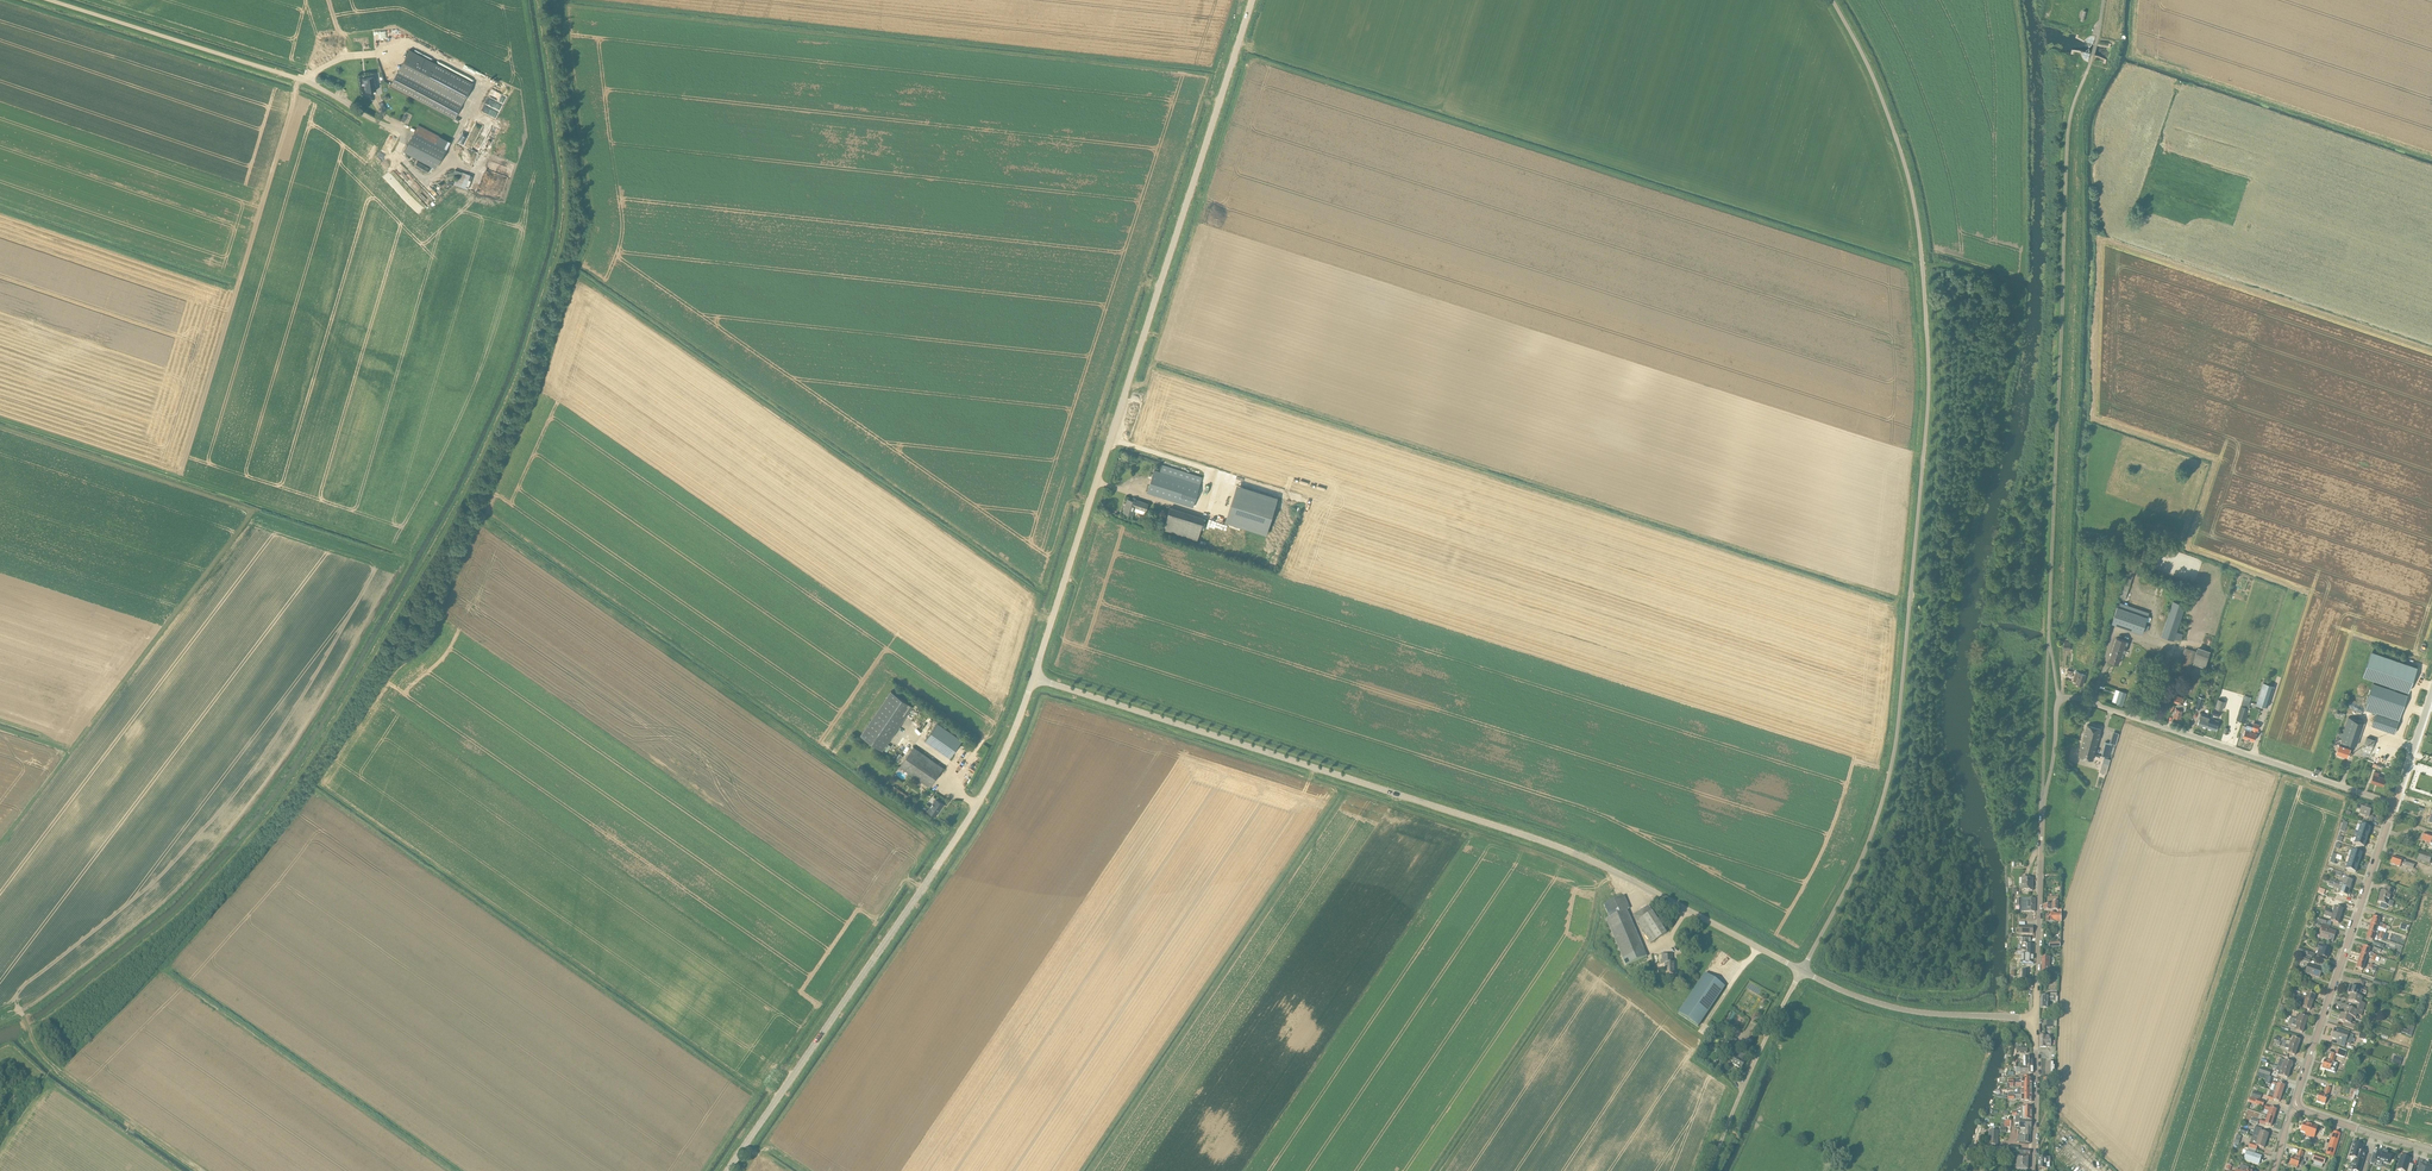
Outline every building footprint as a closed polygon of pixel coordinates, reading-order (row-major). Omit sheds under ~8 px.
[(2109,43),(2108,46),(2102,46),(2097,44),(2094,43),(2096,36),(2094,36),(2093,36),(2092,36),(2091,36),(2090,36),(2088,37),(2087,38),(2086,39),(2085,40),(2084,40),(2078,38),(2079,35),(2077,34),(2076,36),(2076,38),(2086,43),(2087,41),(2087,40),(2088,39),(2090,38),(2091,38),(2093,37),(2095,38),(2093,44),(2101,47),(2110,48),(2111,44),(2109,43)] [(390,85),(454,119),(473,83),(409,49),(390,85)] [(2098,58),(2104,60),(2103,63),(2105,64),(2107,60),(2098,56),(2090,54),(2088,60),(2087,60),(2086,59),(2085,58),(2084,58),(2084,57),(2083,56),(2083,55),(2083,54),(2083,53),(2083,52),(2083,53),(2084,52),(2081,51),(2072,50),(2071,53),(2071,54),(2073,54),(2074,51),(2079,52),(2081,52),(2081,53),(2081,54),(2081,55),(2082,56),(2082,57),(2082,58),(2083,59),(2084,60),(2085,60),(2086,61),(2088,62),(2089,62),(2091,55),(2094,56),(2098,58)] [(378,94),(375,81),(364,83),(365,88),(367,88),(369,96),(378,94)] [(404,151),(409,154),(435,168),(449,142),(418,125),(404,151)] [(458,144),(455,147),(460,152),(463,150),(458,144)] [(417,161),(414,166),(426,174),(429,169),(417,161)] [(470,175),(458,171),(454,170),(454,172),(447,174),(448,180),(455,178),(455,177),(456,178),(454,183),(454,181),(436,183),(436,186),(443,185),(454,184),(466,188),(470,175)] [(1154,470),(1152,478),(1147,493),(1193,507),(1202,477),(1162,464),(1160,472),(1154,470)] [(1242,487),(1231,522),(1265,533),(1277,498),(1242,487)] [(1124,512),(1133,515),(1135,507),(1146,511),(1148,504),(1136,500),(1136,501),(1128,499),(1124,512)] [(1203,522),(1169,511),(1163,529),(1197,539),(1203,522)] [(1211,522),(1204,543),(1211,545),(1218,525),(1211,522)] [(2119,602),(2117,607),(2112,623),(2142,633),(2143,630),(2147,631),(2149,626),(2145,624),(2149,612),(2119,602)] [(2183,634),(2176,632),(2185,606),(2172,602),(2161,637),(2173,641),(2174,639),(2180,641),(2183,634)] [(2190,622),(2183,620),(2179,632),(2187,635),(2190,622)] [(2128,641),(2122,639),(2117,638),(2109,661),(2115,662),(2118,664),(2122,652),(2124,653),(2128,641)] [(2193,663),(2205,667),(2210,651),(2198,647),(2193,663)] [(2179,669),(2190,673),(2196,651),(2185,648),(2179,669)] [(2371,651),(2362,675),(2409,691),(2417,667),(2371,651)] [(2086,675),(2076,672),(2073,681),(2077,682),(2076,683),(2082,685),(2086,675)] [(2257,704),(2261,705),(2267,707),(2274,686),(2263,682),(2257,704)] [(2367,701),(2364,709),(2376,713),(2399,721),(2401,713),(2408,695),(2402,693),(2374,683),(2367,701)] [(2119,690),(2115,702),(2123,705),(2127,692),(2119,690)] [(913,706),(891,691),(861,735),(882,750),(913,706)] [(2252,698),(2244,695),(2237,720),(2244,722),(2252,698)] [(2204,698),(2199,697),(2195,708),(2200,709),(2204,698)] [(2215,708),(2223,711),(2226,702),(2218,699),(2215,708)] [(2176,708),(2175,710),(2173,716),(2180,718),(2182,710),(2185,711),(2186,706),(2179,703),(2177,708),(2176,708)] [(2345,714),(2337,711),(2335,717),(2343,719),(2345,714)] [(2200,713),(2198,718),(2199,719),(2198,724),(2207,727),(2209,719),(2210,716),(2200,713)] [(2376,713),(2372,725),(2389,731),(2395,733),(2399,721),(2376,713)] [(2339,744),(2338,747),(2336,753),(2347,757),(2350,748),(2346,747),(2348,742),(2357,745),(2364,723),(2348,717),(2343,733),(2340,732),(2339,736),(2341,737),(2340,740),(2341,740),(2340,744),(2339,744)] [(2209,719),(2207,727),(2216,730),(2218,723),(2210,721),(2211,720),(2209,719)] [(925,741),(945,754),(950,758),(962,740),(938,723),(925,741)] [(2243,726),(2242,726),(2240,732),(2244,733),(2243,737),(2254,741),(2259,724),(2254,723),(2252,729),(2253,729),(2252,732),(2245,730),(2246,727),(2243,726)] [(2087,725),(2079,756),(2092,760),(2101,729),(2087,725)] [(2370,754),(2375,740),(2368,737),(2363,751),(2370,754)] [(2102,755),(2109,757),(2113,744),(2106,742),(2102,755)] [(900,767),(925,784),(930,787),(943,768),(913,747),(900,767)] [(898,769),(894,775),(903,781),(907,775),(898,769)] [(2373,774),(2371,782),(2383,786),(2385,778),(2378,776),(2379,773),(2374,772),(2374,774),(2373,774)] [(905,800),(908,796),(894,786),(891,790),(905,800)] [(944,804),(939,801),(936,799),(928,810),(936,816),(944,804)] [(2367,814),(2370,815),(2372,808),(2363,805),(2360,814),(2366,816),(2367,814)] [(2370,828),(2365,827),(2361,825),(2359,832),(2368,835),(2370,828)] [(2368,835),(2359,832),(2357,838),(2366,841),(2368,835)] [(2428,843),(2431,844),(2430,846),(2431,846),(2431,836),(2424,834),(2422,841),(2428,843)] [(2366,841),(2357,838),(2354,844),(2364,847),(2366,841)] [(2350,857),(2360,860),(2362,854),(2352,851),(2350,857)] [(2419,851),(2416,860),(2429,865),(2430,864),(2431,865),(2431,856),(2419,851)] [(2391,864),(2397,866),(2400,867),(2401,864),(2404,865),(2404,866),(2413,869),(2415,864),(2393,856),(2391,864)] [(2348,863),(2358,867),(2360,860),(2350,857),(2348,863)] [(2346,869),(2350,871),(2356,873),(2358,867),(2348,863),(2346,869)] [(2022,891),(2027,891),(2033,891),(2033,879),(2022,879),(2022,891)] [(2342,886),(2350,889),(2353,882),(2344,879),(2342,886)] [(2337,893),(2342,895),(2348,897),(2350,889),(2342,886),(2338,885),(2334,883),(2329,882),(2328,886),(2334,888),(2335,887),(2338,888),(2339,888),(2337,893)] [(2378,902),(2384,904),(2387,905),(2391,894),(2393,895),(2394,890),(2392,889),(2386,887),(2385,892),(2381,891),(2380,895),(2381,895),(2378,902)] [(1606,920),(1623,959),(1626,966),(1646,957),(1626,910),(1629,909),(1623,896),(1604,905),(1610,918),(1606,920)] [(2043,908),(2043,910),(2047,910),(2051,910),(2054,910),(2057,910),(2058,910),(2058,905),(2058,903),(2058,897),(2054,897),(2049,897),(2047,897),(2047,898),(2047,900),(2047,905),(2044,905),(2044,908),(2043,908)] [(2329,897),(2327,902),(2340,906),(2342,901),(2329,897)] [(2021,911),(2029,911),(2035,912),(2035,899),(2022,899),(2021,911)] [(1666,933),(1649,905),(1633,915),(1651,943),(1666,933)] [(2333,914),(2341,917),(2343,910),(2335,907),(2333,914)] [(2330,921),(2333,922),(2339,924),(2341,917),(2333,914),(2330,913),(2329,913),(2325,912),(2324,915),(2332,918),(2330,921)] [(2047,922),(2050,922),(2058,922),(2058,917),(2061,917),(2061,913),(2057,913),(2057,914),(2053,914),(2047,914),(2047,922)] [(2377,926),(2389,931),(2390,928),(2383,925),(2383,924),(2379,923),(2380,919),(2373,917),(2371,924),(2377,926)] [(2320,937),(2327,940),(2333,942),(2336,933),(2329,930),(2330,927),(2322,924),(2320,932),(2321,933),(2320,937)] [(2377,926),(2371,924),(2369,931),(2387,937),(2388,935),(2376,930),(2377,926)] [(2366,939),(2372,940),(2373,941),(2374,936),(2386,940),(2387,937),(2369,931),(2366,939)] [(2019,952),(2027,952),(2027,954),(2034,955),(2034,944),(2030,944),(2029,944),(2029,942),(2030,942),(2030,936),(2022,936),(2022,942),(2022,944),(2021,951),(2019,952)] [(2319,949),(2317,955),(2320,956),(2322,956),(2327,958),(2330,950),(2324,948),(2325,946),(2323,945),(2324,943),(2320,942),(2320,944),(2319,944),(2317,949),(2319,949)] [(2376,959),(2377,956),(2373,955),(2374,954),(2369,952),(2370,948),(2364,946),(2361,954),(2367,956),(2372,957),(2376,959)] [(2315,953),(2309,951),(2300,948),(2298,952),(2307,956),(2314,958),(2315,953)] [(2034,962),(2034,955),(2027,954),(2027,952),(2019,952),(2019,955),(2023,956),(2023,959),(2021,959),(2021,962),(2027,962),(2034,962)] [(1674,974),(1674,962),(1672,962),(1672,953),(1662,953),(1662,964),(1664,963),(1665,974),(1674,974)] [(2367,956),(2361,954),(2359,961),(2365,963),(2367,956)] [(2050,957),(2046,957),(2042,957),(2042,971),(2049,972),(2050,957)] [(2356,968),(2362,970),(2363,970),(2365,963),(2359,961),(2356,968)] [(2305,973),(2314,976),(2320,978),(2322,969),(2308,964),(2305,973)] [(1698,1027),(1725,987),(1705,974),(1678,1013),(1698,1027)] [(2350,987),(2348,994),(2363,998),(2360,997),(2361,993),(2366,995),(2368,989),(2365,988),(2363,987),(2365,982),(2365,981),(2365,980),(2362,979),(2360,979),(2358,986),(2357,989),(2350,987)] [(2041,1008),(2042,1008),(2049,1008),(2049,1001),(2055,1001),(2055,1004),(2057,1004),(2057,1006),(2056,1006),(2056,1012),(2058,1012),(2058,997),(2057,997),(2057,992),(2051,992),(2050,996),(2049,996),(2041,996),(2041,1008)] [(2315,995),(2309,994),(2308,993),(2307,997),(2298,994),(2297,998),(2312,1003),(2315,995)] [(2356,1004),(2355,1007),(2364,1010),(2366,1004),(2361,1002),(2363,998),(2348,994),(2351,995),(2348,1001),(2356,1004)] [(2301,1003),(2300,1007),(2310,1010),(2312,1003),(2297,998),(2296,1001),(2301,1003)] [(2279,1011),(2277,1016),(2281,1018),(2283,1012),(2286,1013),(2287,1007),(2284,1006),(2281,1005),(2279,1011)] [(2341,1014),(2356,1019),(2357,1015),(2362,1016),(2364,1010),(2355,1007),(2354,1011),(2346,1008),(2344,1015),(2341,1014)] [(2295,1019),(2288,1016),(2287,1019),(2290,1020),(2305,1025),(2307,1018),(2297,1014),(2295,1019)] [(2356,1019),(2341,1014),(2339,1021),(2347,1023),(2346,1027),(2354,1030),(2356,1024),(2352,1022),(2353,1018),(2356,1019)] [(2289,1024),(2296,1026),(2297,1027),(2296,1031),(2302,1033),(2305,1025),(2290,1020),(2289,1021),(2286,1020),(2285,1023),(2289,1024)] [(2403,1030),(2402,1033),(2411,1036),(2414,1028),(2409,1026),(2408,1031),(2403,1030)] [(2335,1028),(2332,1038),(2338,1040),(2337,1044),(2343,1046),(2344,1047),(2346,1043),(2351,1044),(2352,1040),(2354,1036),(2349,1034),(2349,1033),(2341,1030),(2335,1028)] [(2040,1047),(2046,1047),(2051,1047),(2051,1035),(2042,1035),(2042,1033),(2040,1033),(2040,1035),(2040,1047)] [(2290,1045),(2297,1048),(2300,1041),(2293,1038),(2292,1042),(2291,1042),(2284,1040),(2283,1043),(2290,1045)] [(1720,1051),(1730,1056),(1733,1051),(1731,1050),(1734,1045),(1724,1039),(1721,1045),(1723,1046),(1720,1051)] [(2288,1053),(2289,1054),(2295,1055),(2297,1048),(2290,1045),(2283,1043),(2282,1046),(2289,1049),(2290,1049),(2288,1053)] [(2338,1048),(2337,1050),(2336,1055),(2345,1058),(2347,1051),(2338,1048)] [(2322,1068),(2330,1071),(2335,1073),(2338,1064),(2334,1063),(2336,1055),(2332,1053),(2329,1061),(2325,1059),(2322,1068)] [(1736,1057),(1735,1058),(1734,1058),(1732,1061),(1734,1061),(1732,1064),(1741,1068),(1744,1062),(1742,1060),(1744,1056),(1740,1054),(1738,1058),(1736,1057)] [(2024,1057),(2024,1067),(2033,1067),(2032,1056),(2024,1057)] [(2395,1056),(2392,1063),(2400,1066),(2402,1058),(2395,1056)] [(2280,1059),(2277,1067),(2282,1068),(2290,1071),(2292,1063),(2287,1061),(2286,1061),(2280,1059)] [(2047,1062),(2046,1075),(2055,1075),(2055,1062),(2047,1062)] [(2273,1065),(2272,1069),(2276,1070),(2276,1071),(2279,1071),(2278,1075),(2281,1076),(2282,1076),(2287,1078),(2290,1071),(2282,1068),(2277,1067),(2273,1065)] [(2027,1074),(2033,1074),(2033,1067),(2024,1067),(2024,1068),(2020,1068),(2021,1075),(2027,1075),(2027,1074)] [(2264,1075),(2262,1082),(2271,1084),(2273,1078),(2264,1075)] [(2272,1084),(2272,1085),(2275,1086),(2273,1091),(2276,1092),(2282,1094),(2285,1086),(2279,1084),(2279,1083),(2276,1082),(2273,1081),(2272,1084)] [(2342,1093),(2349,1095),(2350,1095),(2349,1098),(2354,1100),(2355,1095),(2358,1096),(2360,1091),(2344,1086),(2342,1093)] [(2331,1088),(2327,1087),(2324,1094),(2320,1093),(2317,1102),(2325,1104),(2328,1096),(2331,1088)] [(2268,1095),(2267,1099),(2273,1101),(2273,1100),(2279,1102),(2282,1094),(2276,1092),(2274,1097),(2268,1095)] [(2254,1098),(2252,1104),(2263,1107),(2265,1102),(2254,1098)] [(2269,1110),(2267,1116),(2274,1118),(2277,1110),(2271,1108),(2271,1107),(2265,1105),(2264,1108),(2269,1110)] [(2021,1109),(2012,1112),(2012,1116),(2016,1117),(2017,1117),(2017,1114),(2032,1114),(2032,1108),(2031,1108),(2031,1107),(2030,1106),(2025,1106),(2025,1108),(2021,1108),(2021,1109)] [(2019,1120),(2020,1120),(2032,1120),(2032,1114),(2017,1114),(2017,1117),(2016,1117),(2016,1123),(2019,1123),(2019,1120)] [(2274,1118),(2267,1116),(2266,1121),(2260,1120),(2259,1123),(2265,1125),(2265,1124),(2271,1126),(2274,1118)] [(2019,1143),(2031,1143),(2031,1135),(2030,1135),(2030,1132),(2031,1132),(2032,1121),(2032,1120),(2022,1120),(2020,1120),(2019,1127),(2026,1127),(2025,1136),(2018,1135),(2018,1131),(2017,1130),(2016,1140),(2018,1140),(2017,1141),(2018,1142),(2019,1143)] [(2303,1123),(2301,1131),(2306,1133),(2308,1134),(2309,1134),(2310,1129),(2317,1131),(2319,1126),(2308,1123),(2308,1124),(2303,1123)] [(2262,1129),(2257,1127),(2256,1126),(2253,1134),(2259,1136),(2258,1139),(2266,1141),(2269,1134),(2261,1132),(2262,1129)] [(1985,1145),(1985,1154),(1992,1154),(1992,1151),(1992,1145),(1998,1145),(1998,1138),(1998,1131),(1993,1130),(1989,1130),(1988,1145),(1985,1145)] [(2333,1131),(2326,1155),(2333,1157),(2341,1134),(2333,1131)] [(2251,1142),(2249,1148),(2256,1150),(2257,1146),(2264,1148),(2266,1141),(2258,1139),(2252,1137),(2251,1142)] [(2350,1157),(2356,1159),(2352,1170),(2354,1170),(2360,1170),(2366,1152),(2362,1150),(2364,1146),(2354,1143),(2350,1157)] [(2018,1155),(2030,1155),(2030,1150),(2018,1149),(2019,1146),(2009,1146),(2008,1151),(2013,1151),(2013,1152),(2018,1152),(2018,1155)] [(2249,1148),(2248,1152),(2247,1151),(2244,1160),(2259,1164),(2261,1156),(2255,1154),(2256,1150),(2249,1148)] [(2289,1165),(2295,1167),(2297,1168),(2298,1166),(2301,1166),(2304,1165),(2304,1162),(2303,1161),(2301,1160),(2304,1152),(2299,1150),(2297,1158),(2292,1156),(2289,1165)] [(2389,1164),(2392,1154),(2387,1153),(2388,1153),(2383,1151),(2383,1152),(2378,1150),(2377,1154),(2373,1153),(2370,1163),(2374,1164),(2376,1159),(2389,1164)] [(2315,1154),(2312,1160),(2324,1164),(2326,1158),(2315,1154)] [(2401,1156),(2397,1169),(2402,1170),(2412,1170),(2413,1167),(2409,1165),(2411,1159),(2406,1158),(2407,1157),(2402,1156),(2402,1157),(2401,1156)] [(2017,1169),(2022,1169),(2028,1169),(2028,1157),(2017,1157),(2017,1161),(2014,1161),(2014,1168),(2017,1169)] [(2039,1157),(2038,1168),(2046,1168),(2046,1163),(2050,1163),(2050,1157),(2046,1157),(2045,1157),(2039,1157)]
